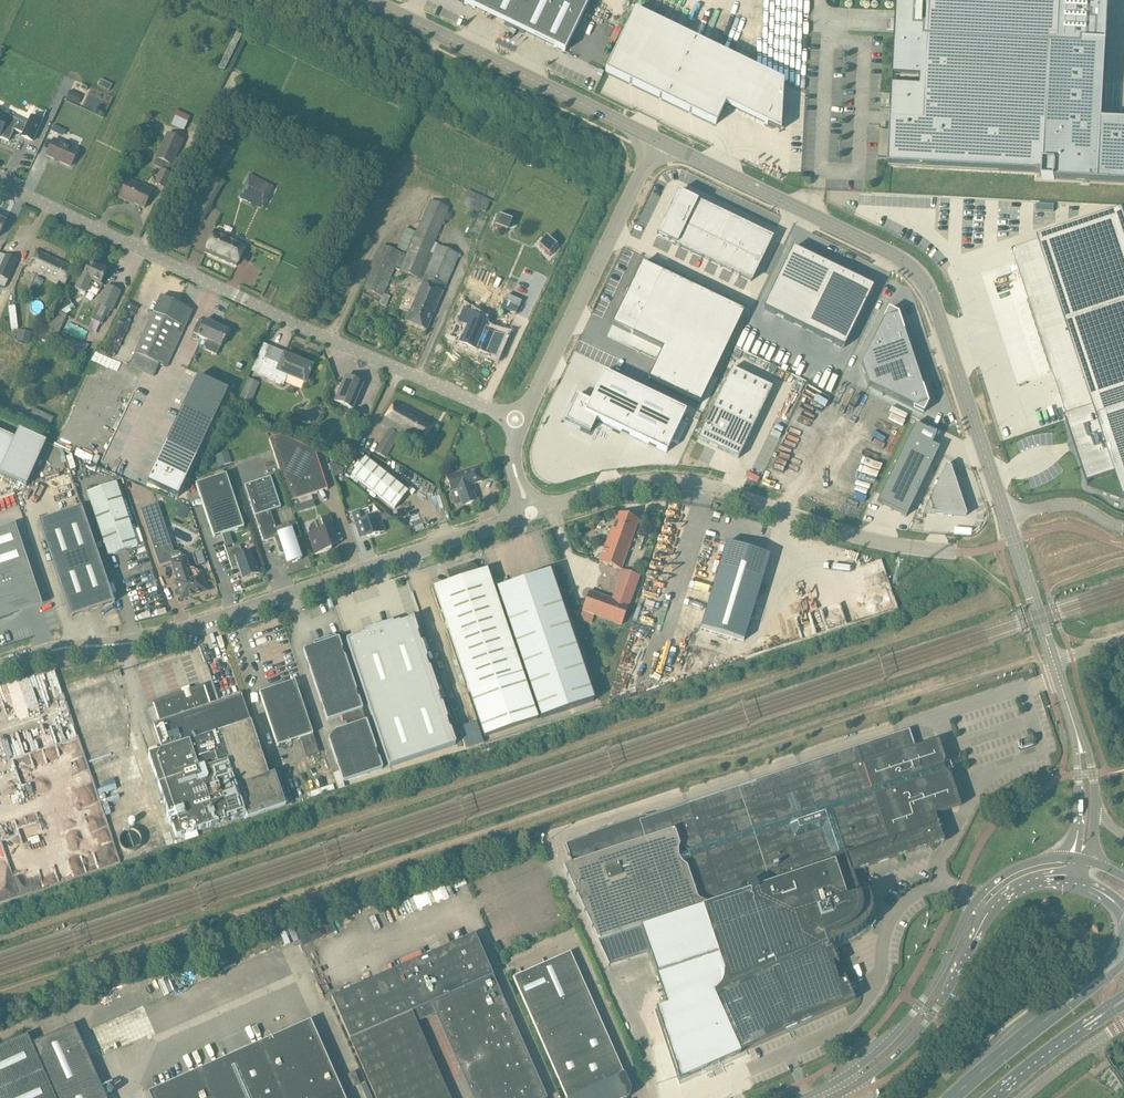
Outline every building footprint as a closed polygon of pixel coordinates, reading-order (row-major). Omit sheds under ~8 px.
[(464,4),(565,52),(585,11),(590,0),(589,0),(583,12),(558,0),(466,0),(464,4)] [(583,12),(589,0),(558,0),(583,12)] [(889,166),(1043,174),(1042,180),(1123,184),(1123,122),(1102,120),(1109,0),(897,0),(889,166)] [(635,11),(606,72),(716,125),(726,105),(775,129),(781,132),(781,125),(784,83),(635,11)] [(890,95),(881,94),(880,108),(889,108),(890,95)] [(264,110),(252,104),(248,113),(260,118),(264,110)] [(9,142),(14,130),(23,134),(22,137),(33,142),(42,122),(31,117),(28,125),(0,112),(0,138),(9,142)] [(55,123),(52,129),(58,132),(60,126),(55,123)] [(183,141),(167,134),(155,158),(165,163),(155,185),(164,189),(178,160),(175,158),(183,141)] [(79,151),(54,140),(46,156),(71,168),(79,151)] [(217,179),(219,180),(235,152),(224,145),(185,214),(194,219),(202,205),(217,179)] [(258,196),(269,200),(275,187),(248,175),(239,197),(255,204),(258,196)] [(127,180),(119,198),(129,203),(130,201),(135,203),(135,204),(144,209),(153,191),(143,186),(142,187),(127,180)] [(491,201),(468,191),(462,204),(480,212),(481,210),(486,212),(491,201)] [(664,221),(657,236),(676,246),(676,245),(751,282),(772,239),(697,203),(697,202),(678,193),(667,215),(669,216),(666,222),(664,221)] [(449,208),(430,200),(416,232),(406,228),(397,248),(408,253),(406,256),(383,245),(364,289),(383,297),(395,268),(419,278),(422,284),(406,322),(426,331),(433,316),(443,293),(459,254),(438,246),(439,244),(435,243),(449,208)] [(1036,205),(1036,212),(1054,213),(1054,206),(1036,205)] [(498,214),(493,226),(506,231),(511,220),(498,214)] [(1012,252),(1016,263),(1052,373),(1052,374),(1068,420),(1065,420),(1067,424),(1069,424),(1090,487),(1091,490),(1093,490),(1098,488),(1121,497),(1123,501),(1123,502),(1123,217),(1123,215),(1012,252)] [(246,244),(215,230),(213,235),(212,234),(206,248),(207,248),(205,253),(236,267),(238,263),(239,263),(245,249),(244,249),(246,244)] [(548,238),(540,247),(551,256),(559,246),(548,238)] [(793,249),(764,309),(844,348),(873,288),(793,249)] [(73,268),(36,251),(28,269),(64,286),(73,268)] [(5,288),(8,280),(17,261),(5,255),(5,256),(0,254),(0,286),(5,288)] [(98,267),(90,263),(84,277),(82,276),(75,289),(86,294),(89,287),(100,292),(103,286),(100,285),(107,271),(106,271),(106,268),(105,266),(103,265),(100,265),(98,267)] [(625,299),(613,325),(663,349),(649,380),(700,404),(744,313),(663,274),(642,264),(630,290),(630,289),(629,290),(630,291),(630,292),(626,299),(625,298),(625,299)] [(100,347),(57,440),(102,461),(165,328),(178,334),(190,310),(140,286),(128,311),(129,311),(110,352),(100,347)] [(120,292),(107,286),(98,305),(91,320),(102,325),(108,310),(111,311),(120,292)] [(507,295),(501,310),(516,314),(522,302),(507,295)] [(75,309),(68,299),(54,310),(55,310),(48,326),(49,326),(45,334),(58,339),(62,332),(60,331),(67,316),(66,315),(75,309)] [(464,308),(458,323),(466,327),(458,345),(476,353),(477,349),(480,351),(480,352),(485,354),(496,359),(505,336),(489,331),(487,336),(484,334),(486,329),(480,326),(483,321),(464,308)] [(888,310),(861,365),(868,386),(923,414),(928,404),(913,361),(898,315),(888,310)] [(200,320),(193,333),(199,336),(198,337),(207,341),(205,346),(206,350),(217,355),(221,347),(228,332),(205,322),(200,320)] [(19,330),(17,341),(30,344),(32,333),(19,330)] [(77,354),(68,352),(65,369),(74,370),(77,354)] [(312,367),(285,356),(280,366),(265,359),(259,375),(284,385),(288,376),(305,383),(312,367)] [(237,362),(234,368),(240,371),(243,365),(237,362)] [(732,369),(698,440),(738,459),(772,389),(732,369)] [(573,405),(565,421),(581,429),(590,433),(597,420),(667,453),(672,442),(678,445),(687,426),(681,423),(686,413),(604,373),(590,402),(577,396),(573,405)] [(198,376),(148,483),(178,497),(229,391),(198,376)] [(248,379),(243,392),(252,395),(257,383),(248,379)] [(362,388),(345,381),(335,402),(353,410),(362,388)] [(403,408),(395,404),(382,425),(390,429),(376,453),(386,458),(400,434),(421,446),(435,423),(404,406),(403,408)] [(54,418),(36,410),(30,422),(48,430),(54,418)] [(127,424),(118,442),(126,446),(135,428),(127,424)] [(915,424),(877,503),(907,517),(940,448),(932,445),(937,435),(915,424)] [(315,428),(307,429),(308,439),(316,438),(316,436),(316,434),(315,428)] [(0,433),(0,475),(27,487),(47,442),(20,430),(15,440),(0,433)] [(315,451),(281,436),(270,440),(290,502),(297,500),(299,506),(311,502),(309,497),(328,491),(315,451)] [(232,463),(228,452),(215,456),(219,467),(232,463)] [(456,459),(449,456),(443,471),(450,473),(452,472),(456,459)] [(409,492),(366,458),(352,475),(395,509),(409,492)] [(344,469),(331,463),(330,464),(334,477),(342,474),(344,469)] [(946,466),(923,513),(966,517),(950,468),(946,466)] [(484,481),(479,468),(447,478),(452,492),(458,490),(463,506),(477,501),(474,492),(476,491),(474,484),(484,481)] [(244,528),(226,475),(196,485),(214,538),(244,528)] [(279,537),(278,534),(271,512),(281,509),(271,478),(245,487),(264,543),(274,540),(274,538),(279,537)] [(138,546),(116,483),(87,493),(108,556),(138,546)] [(174,552),(158,503),(140,509),(160,566),(172,563),(178,581),(176,582),(182,600),(207,592),(201,574),(199,574),(199,573),(198,572),(197,571),(196,570),(195,569),(193,569),(192,569),(191,569),(189,569),(185,556),(184,556),(182,554),(178,552),(174,552)] [(190,508),(180,504),(175,516),(185,520),(190,508)] [(71,618),(115,603),(115,602),(114,602),(82,508),(39,522),(72,617),(71,617),(71,618)] [(371,518),(368,510),(353,515),(360,536),(367,533),(368,538),(385,532),(379,515),(371,518)] [(639,521),(618,514),(600,563),(621,570),(639,521)] [(338,541),(330,517),(315,522),(315,523),(314,523),(313,524),(312,525),(311,527),(310,528),(310,529),(309,531),(309,533),(310,534),(309,534),(316,555),(332,550),(329,544),(338,541)] [(274,538),(274,540),(279,552),(279,553),(280,554),(281,555),(282,555),(283,555),(284,555),(285,555),(288,565),(302,560),(295,540),(302,537),(297,524),(287,528),(288,531),(278,534),(279,537),(274,538)] [(15,525),(0,530),(0,620),(8,618),(10,617),(12,615),(13,614),(15,612),(15,610),(16,608),(16,605),(15,603),(39,595),(15,525)] [(727,543),(701,628),(744,641),(770,556),(727,543)] [(243,555),(240,546),(226,551),(232,570),(239,567),(243,580),(260,574),(256,562),(254,563),(251,553),(243,555)] [(861,568),(864,578),(879,572),(876,563),(861,568)] [(471,564),(470,565),(448,572),(452,582),(435,588),(485,738),(539,719),(488,570),(479,573),(477,567),(471,564)] [(550,571),(539,575),(498,589),(542,719),(594,701),(550,571)] [(640,577),(625,572),(615,601),(590,592),(582,611),(583,611),(580,619),(591,623),(594,616),(621,626),(640,577)] [(348,641),(390,768),(457,745),(415,619),(396,625),(394,621),(366,631),(367,635),(348,641)] [(337,639),(336,636),(315,643),(316,646),(304,650),(328,722),(342,717),(345,728),(334,732),(329,739),(344,783),(383,770),(339,638),(337,639)] [(313,735),(295,682),(260,694),(278,747),(301,739),(307,759),(320,754),(313,735)] [(198,830),(287,807),(278,772),(268,774),(247,694),(211,703),(207,685),(192,689),(191,686),(182,688),(184,693),(155,701),(160,722),(156,723),(163,752),(154,754),(173,829),(162,832),(166,846),(200,837),(198,830)] [(478,721),(460,728),(468,749),(486,742),(478,721)] [(572,865),(563,868),(609,966),(649,953),(666,1006),(656,1009),(680,1080),(741,1053),(740,1052),(855,1000),(846,980),(840,982),(833,963),(838,961),(832,948),(840,944),(845,942),(850,939),(856,936),(861,933),(865,929),(869,924),(870,921),(872,918),(873,912),(872,906),(871,900),(869,894),(861,896),(854,873),(944,843),(935,815),(961,807),(950,776),(946,774),(943,767),(946,762),(939,741),(916,749),(910,731),(896,735),(566,845),(572,865)] [(1035,745),(1033,738),(1030,739),(1020,742),(1022,749),(1035,745)] [(449,885),(413,897),(417,909),(453,897),(449,885)] [(324,935),(335,930),(331,922),(320,927),(324,935)] [(547,1097),(502,995),(475,935),(394,971),(417,1022),(436,1014),(473,1097),(547,1097)] [(194,949),(171,957),(174,967),(197,959),(194,949)] [(571,952),(513,978),(566,1097),(628,1097),(629,1097),(630,1097),(630,1095),(631,1094),(631,1092),(631,1090),(631,1089),(630,1087),(571,952)] [(417,1022),(394,971),(332,998),(377,1097),(450,1097),(417,1022)] [(311,1021),(149,1093),(151,1097),(345,1097),(311,1021)] [(74,1026),(32,1045),(28,1035),(0,1048),(0,1097),(106,1097),(74,1026)] [(360,1084),(355,1072),(348,1075),(354,1087),(360,1084)] [(699,1097),(737,1097),(734,1091),(727,1094),(723,1086),(699,1097)]
